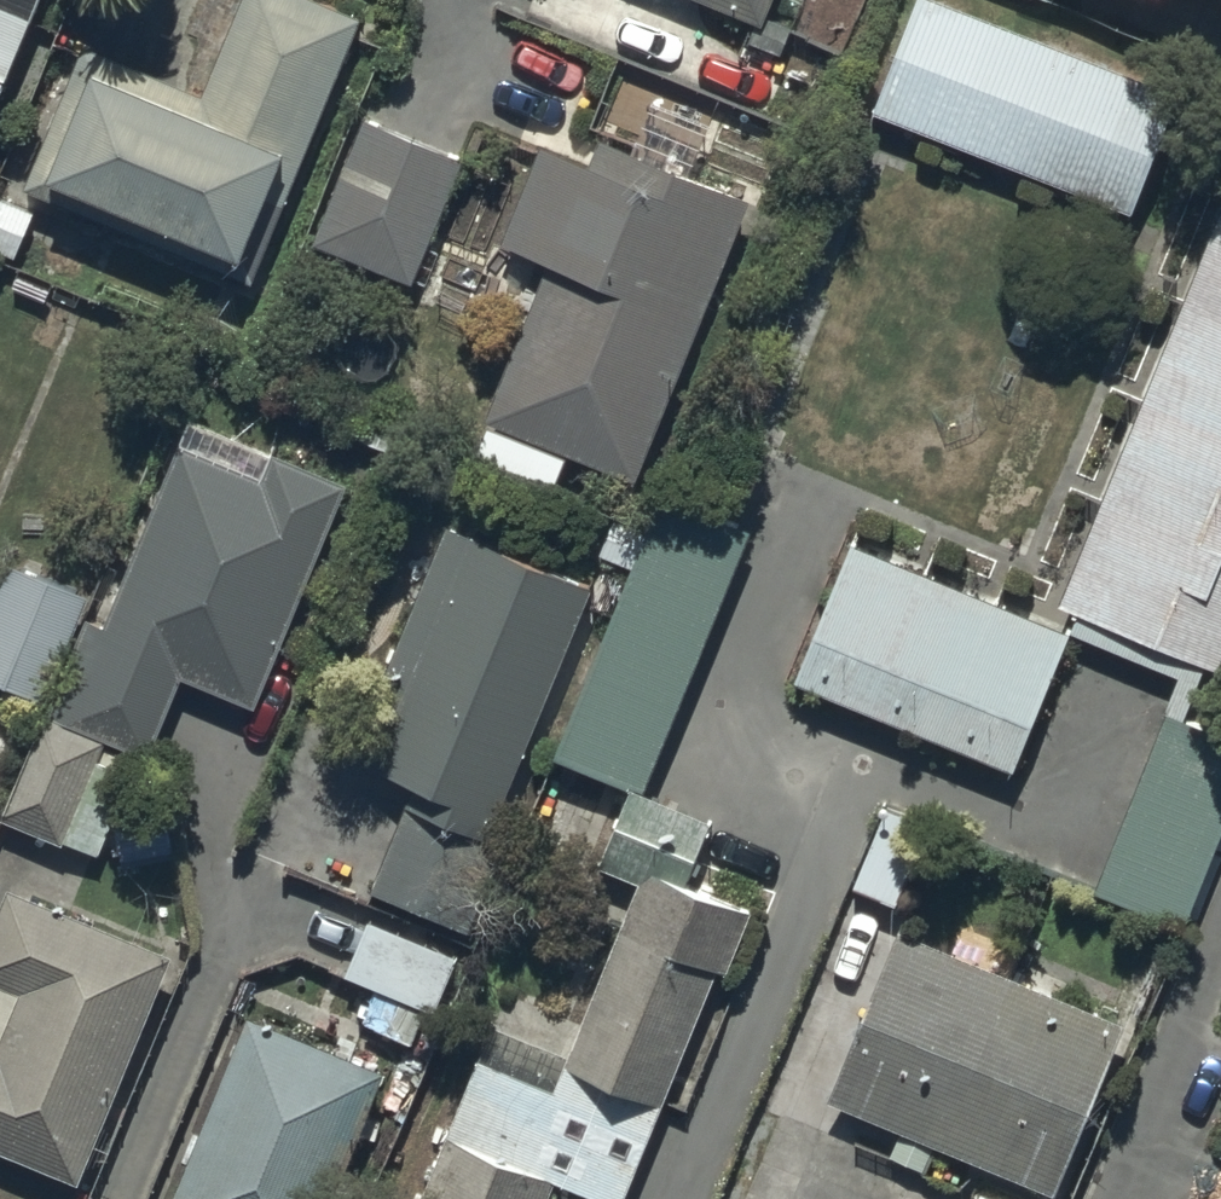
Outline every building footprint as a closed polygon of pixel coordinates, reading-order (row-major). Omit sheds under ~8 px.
[(43,0),(0,0),(0,102),(43,0)] [(318,0),(238,0),(188,117),(85,73),(35,190),(251,282),(364,19),(318,0)] [(756,35),(771,0),(670,0),(756,35)] [(931,0),(927,0),(880,116),(1137,219),(1184,101),(931,0)] [(468,163),(370,126),(319,252),(417,289),(468,163)] [(633,481),(745,202),(604,146),(594,172),(537,150),(498,247),(546,266),(483,423),(489,425),(476,458),(554,489),(567,455),(633,481)] [(1,204),(0,208),(0,256),(18,263),(36,218),(1,204)] [(1082,621),(1075,637),(1202,690),(1211,669),(1220,673),(1220,670),(1220,233),(1062,612),(1082,621)] [(351,495),(283,466),(275,487),(187,451),(116,622),(95,614),(102,598),(21,565),(0,616),(0,695),(56,718),(11,827),(105,867),(141,781),(104,766),(112,747),(156,766),(188,688),(259,718),(351,495)] [(452,1143),(446,1140),(422,1198),(557,1198),(562,1187),(591,1198),(630,1198),(719,973),(727,976),(749,919),(691,896),(719,825),(652,799),(757,536),(670,502),(657,536),(617,521),(601,561),(634,574),(558,765),(631,794),(598,876),(638,892),(572,1057),(498,1028),(452,1143)] [(491,839),(595,584),(452,526),(355,765),(420,791),(376,897),(475,937),(512,848),(491,839)] [(1074,638),(858,549),(802,687),(1017,775),(1074,638)] [(1169,718),(1099,896),(1191,931),(1220,855),(1220,738),(1169,718)] [(889,820),(860,894),(902,910),(931,837),(889,820)] [(75,1193),(171,964),(6,895),(0,909),(0,1162),(75,1193)] [(462,960),(373,926),(351,984),(383,996),(371,1029),(421,1048),(434,1016),(439,1018),(462,960)] [(835,1110),(1056,1198),(1062,1198),(1130,1032),(903,941),(835,1110)] [(255,1023),(181,1198),(339,1198),(389,1079),(255,1023)]
